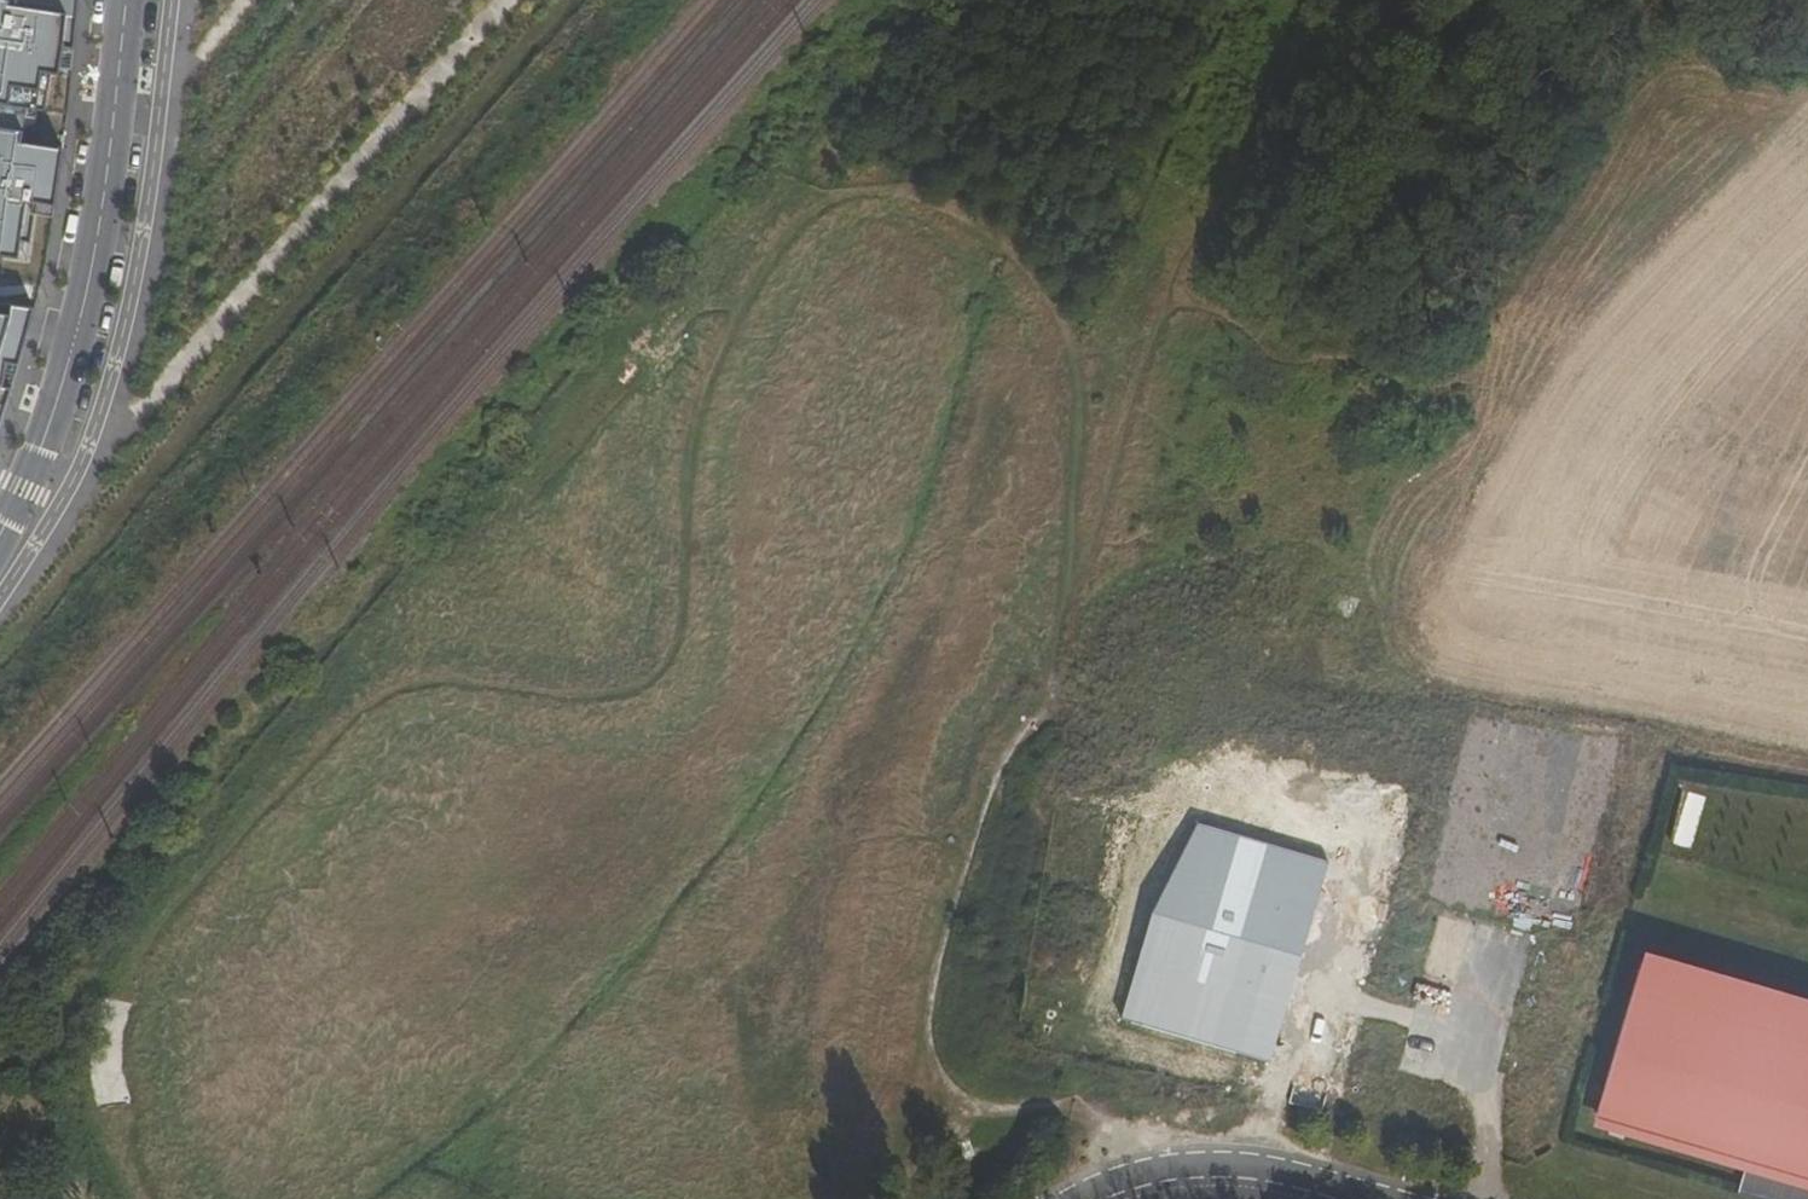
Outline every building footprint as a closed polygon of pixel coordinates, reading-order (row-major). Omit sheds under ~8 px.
[(1121,1017),(1268,1060),(1327,862),(1198,824),(1152,912),(1121,1017)] [(1645,955),(1594,1130),(1746,1174),(1739,1196),(1751,1198),(1807,1198),(1807,1003),(1645,955)]
